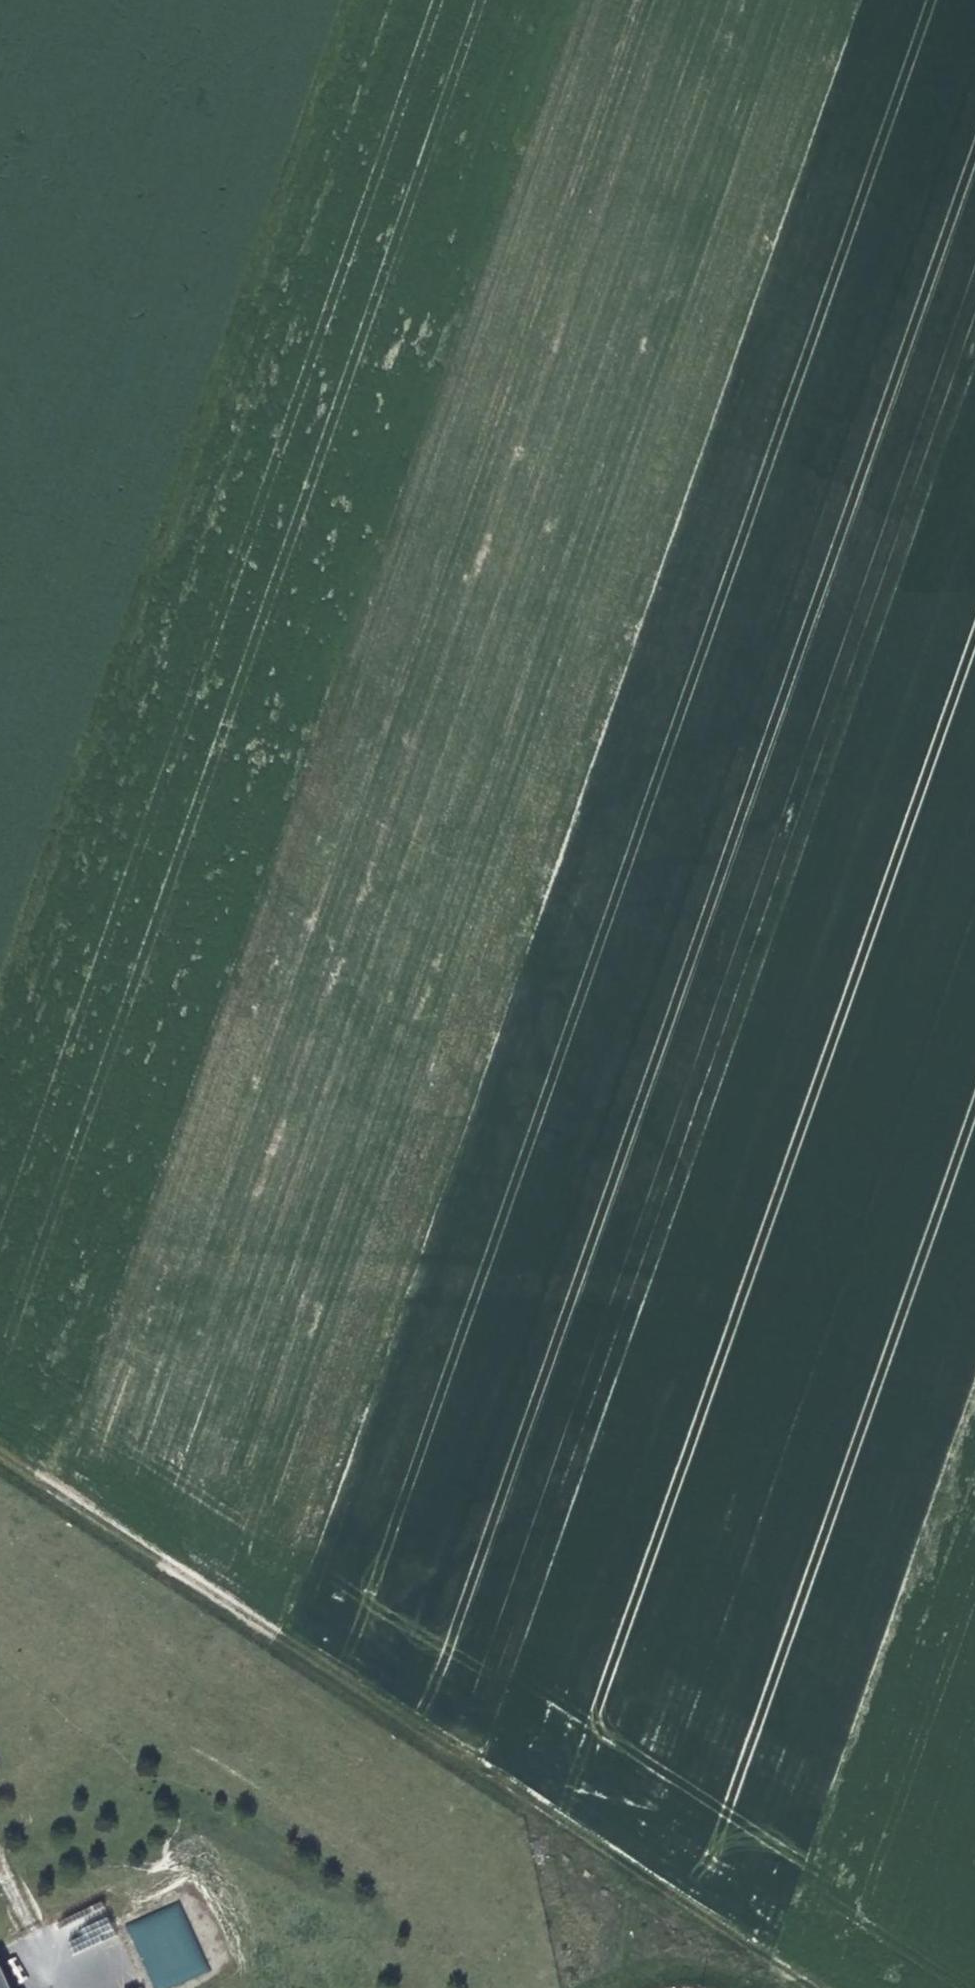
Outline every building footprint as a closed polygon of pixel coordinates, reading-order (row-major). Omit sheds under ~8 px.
[(129,1930),(154,1987),(175,1987),(206,1974),(174,1907),(129,1930)] [(2,1977),(0,1978),(0,1987),(9,1987),(2,1977)]
